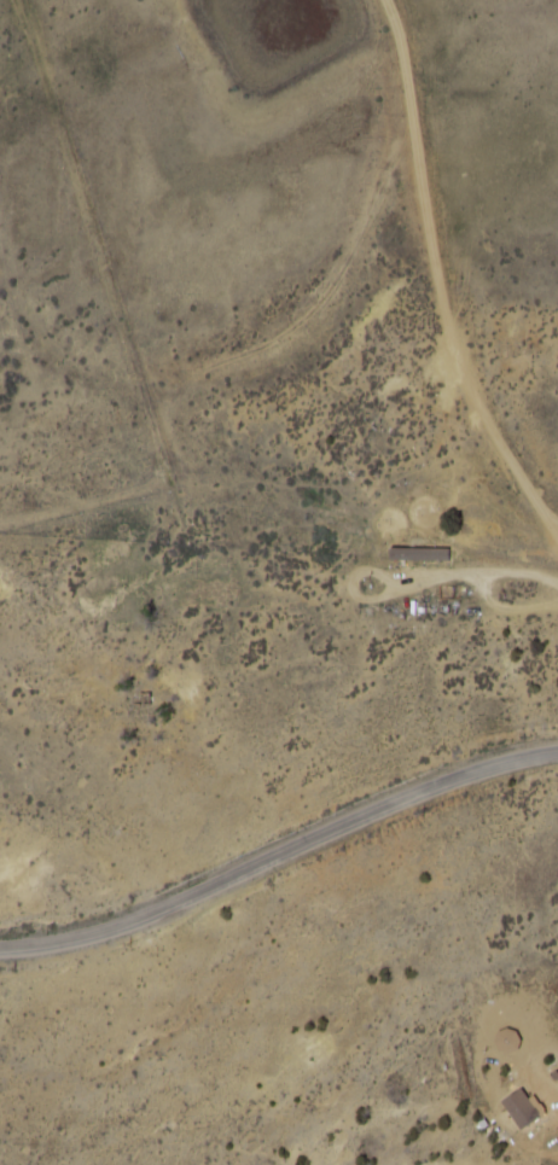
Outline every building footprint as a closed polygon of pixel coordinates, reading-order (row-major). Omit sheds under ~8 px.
[(520,1128),(539,1118),(523,1087),(504,1097),(520,1128)]
